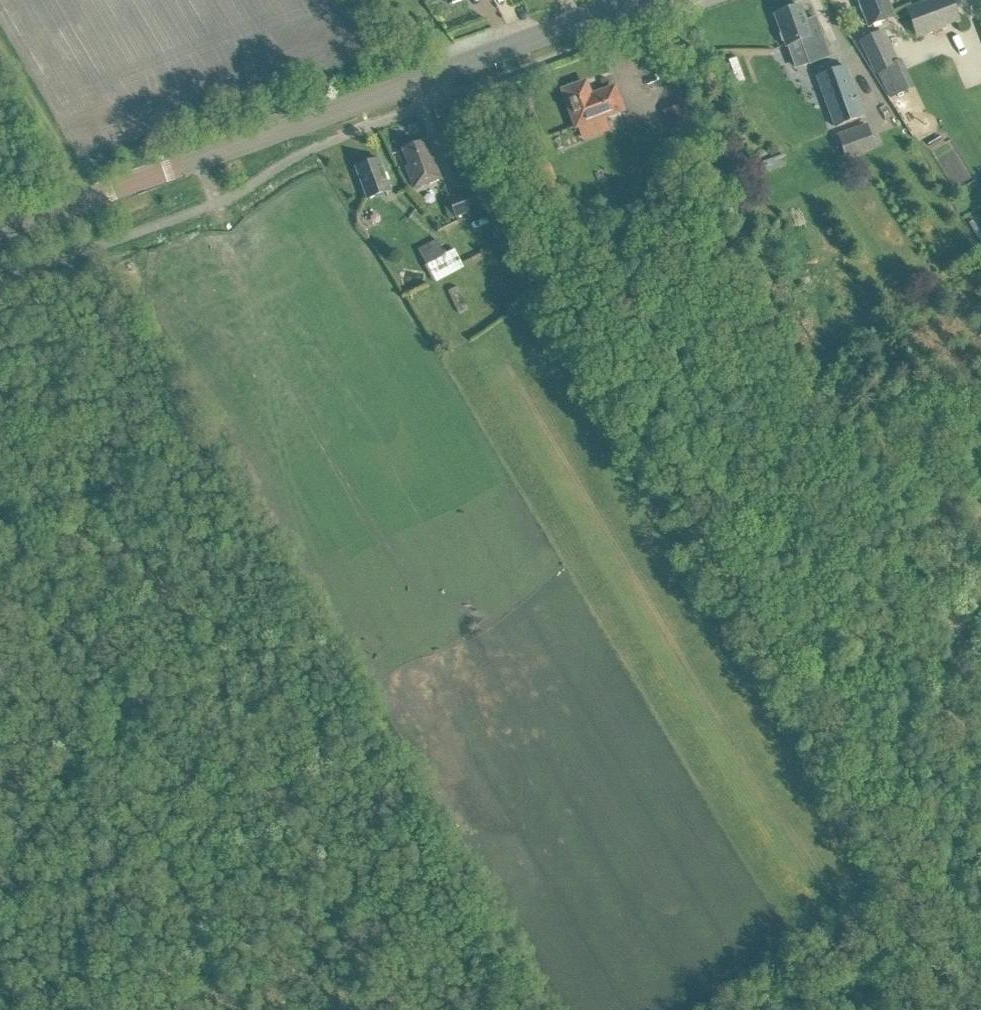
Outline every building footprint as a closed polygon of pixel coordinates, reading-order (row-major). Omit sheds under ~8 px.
[(885,0),(858,0),(868,27),(892,19),(885,0)] [(957,22),(949,0),(943,0),(907,13),(915,36),(957,22)] [(778,15),(775,16),(786,46),(801,41),(806,52),(810,65),(829,58),(824,45),(815,19),(805,22),(799,7),(788,11),(785,10),(780,12),(778,15)] [(892,63),(879,35),(863,43),(889,98),(912,87),(899,59),(892,63)] [(833,128),(863,117),(845,65),(814,76),(833,128)] [(590,98),(585,84),(563,92),(576,128),(605,117),(606,119),(622,113),(614,89),(590,98)] [(689,121),(669,128),(676,145),(695,138),(689,121)] [(865,125),(837,135),(845,159),(873,149),(865,125)] [(430,159),(424,143),(402,151),(408,167),(405,168),(413,190),(441,179),(433,158),(430,159)] [(367,200),(390,192),(378,160),(355,168),(367,200)] [(456,219),(484,208),(477,189),(448,199),(456,219)] [(426,265),(444,256),(436,240),(417,249),(426,265)]
